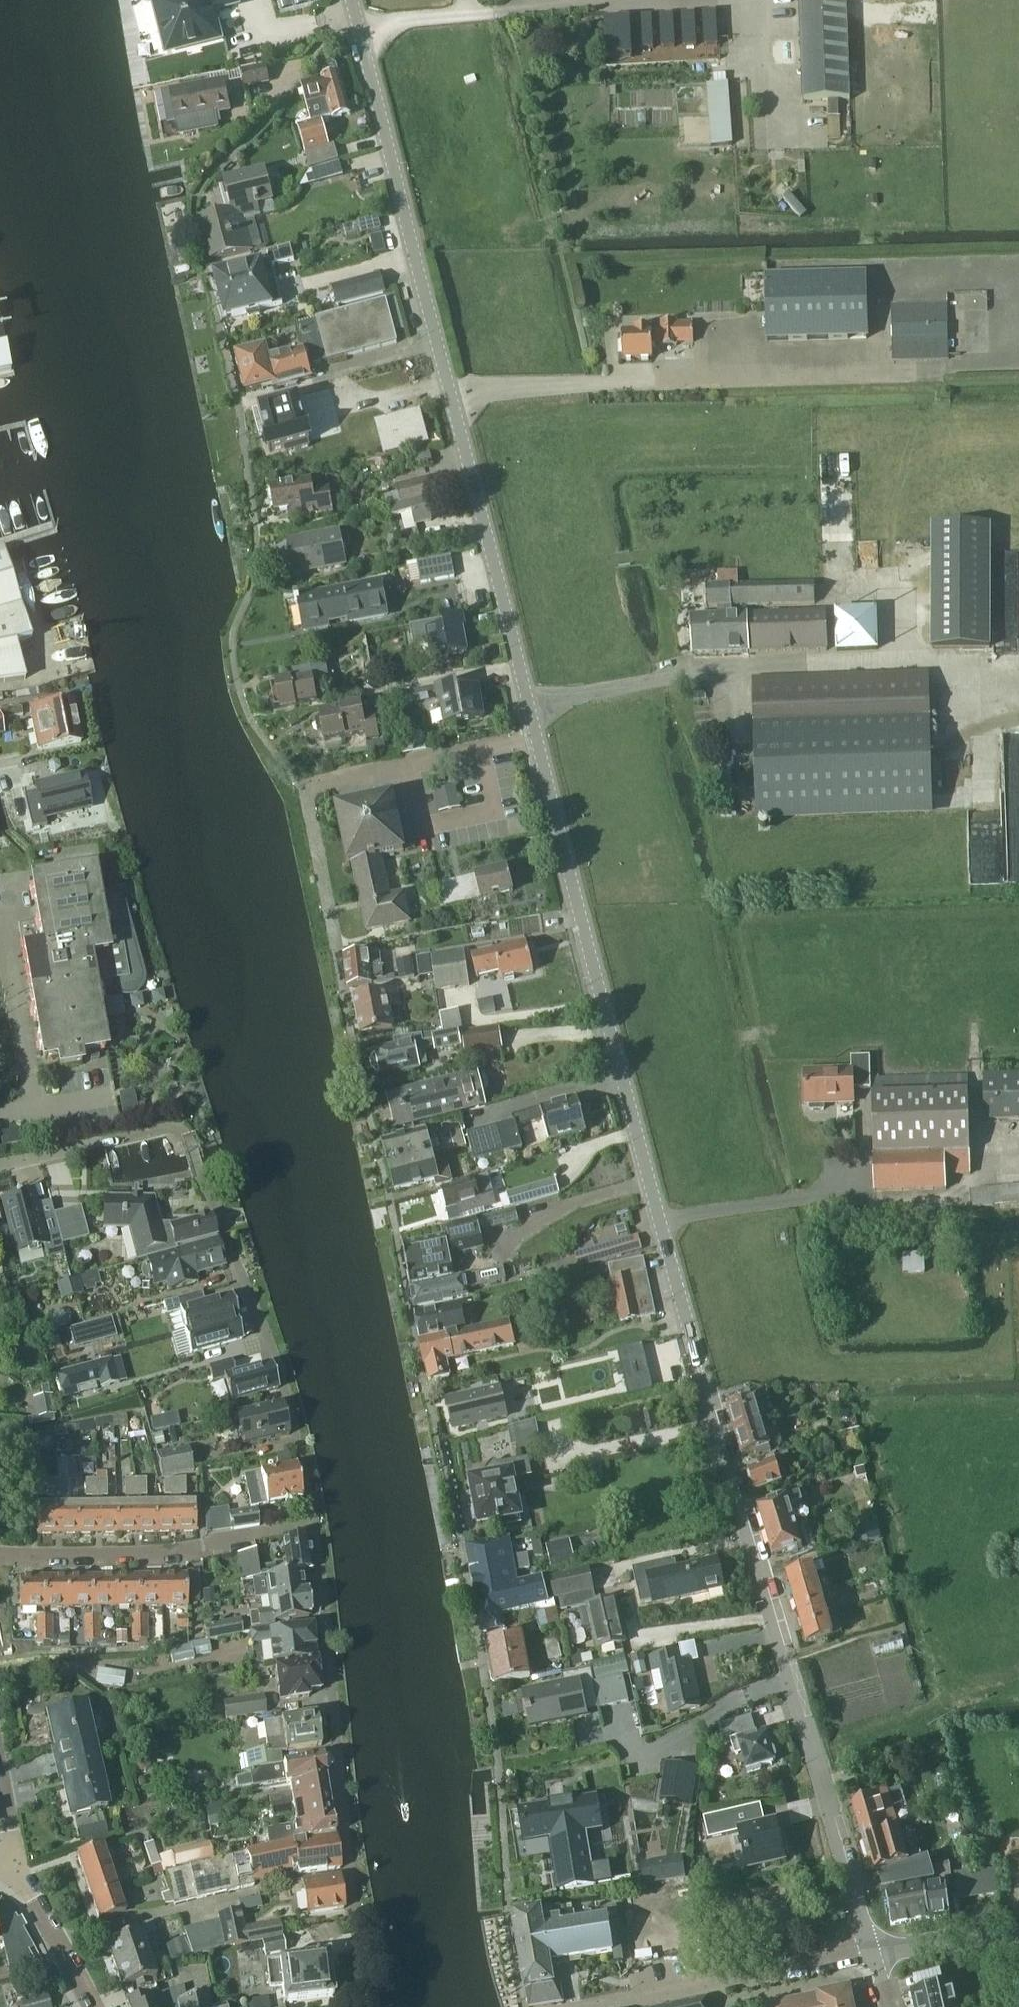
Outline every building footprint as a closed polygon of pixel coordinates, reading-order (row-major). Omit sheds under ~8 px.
[(236,3),(235,0),(171,0),(160,3),(172,49),(220,37),(213,9),(236,3)] [(282,8),(295,5),(294,0),(280,0),(282,8)] [(802,100),(850,99),(847,2),(799,4),(802,100)] [(717,12),(703,13),(705,46),(718,46),(717,12)] [(695,14),(682,14),(684,48),(697,47),(695,14)] [(674,15),(660,16),(662,49),(675,48),(674,15)] [(652,16),(639,17),(641,50),(654,49),(652,16)] [(622,20),(597,22),(600,59),(625,57),(622,20)] [(321,79),(302,84),(307,104),(345,93),(340,74),(339,74),(337,65),(333,60),(324,63),(320,70),(322,79),(321,79)] [(245,86),(268,81),(266,66),(242,70),(245,86)] [(230,110),(224,81),(171,91),(179,135),(217,128),(214,113),(230,110)] [(711,146),(733,144),(729,83),(707,85),(711,146)] [(312,121),(298,125),(305,151),(328,145),(321,119),(331,117),(331,118),(351,112),(347,97),(345,93),(307,104),(308,108),(312,121)] [(838,100),(828,100),(828,116),(838,116),(838,100)] [(310,168),(338,159),(334,145),(306,153),(310,168)] [(309,170),(297,187),(320,181),(344,174),(340,161),(316,168),(309,170)] [(225,184),(233,212),(235,223),(245,221),(260,217),(257,205),(273,201),(265,173),(225,184)] [(245,221),(235,223),(233,212),(208,218),(211,229),(207,230),(215,260),(252,250),(245,221)] [(213,275),(219,297),(268,284),(264,268),(295,260),(291,245),(268,251),(270,260),(213,275)] [(380,274),(333,287),(338,304),(385,292),(380,274)] [(768,340),(867,337),(866,274),(767,276),(768,340)] [(273,306),(268,284),(219,297),(224,319),(247,313),(248,317),(258,314),(257,310),(273,306)] [(398,297),(387,300),(395,332),(407,329),(398,297)] [(328,360),(398,342),(395,332),(387,300),(297,323),(308,365),(328,359),(328,360)] [(893,359),(948,358),(947,304),(892,306),(893,359)] [(678,342),(693,342),(693,323),(677,323),(677,320),(661,321),(661,330),(652,330),(652,327),(635,328),(635,331),(622,332),(623,359),(653,358),(652,342),(661,342),(661,345),(678,345),(678,342)] [(9,371),(4,348),(0,349),(0,373),(9,371)] [(244,385),(246,387),(247,390),(274,383),(268,358),(265,348),(238,355),(239,358),(237,360),(239,366),(241,368),(244,376),(242,379),(244,385)] [(304,349),(268,358),(274,383),(285,380),(287,382),(296,380),(297,377),(311,374),(304,349)] [(300,400),(261,409),(261,410),(268,435),(266,436),(270,452),(285,448),(286,453),(311,447),(309,441),(312,440),(342,433),(332,392),(300,400)] [(420,411),(377,423),(386,454),(428,443),(420,411)] [(390,464),(388,456),(358,461),(359,467),(376,464),(376,466),(381,469),(386,468),(390,464)] [(429,477),(397,485),(401,501),(433,493),(429,477)] [(293,516),(332,510),(329,488),(313,491),(311,480),(272,486),(276,510),(292,507),(293,516)] [(416,524),(431,520),(426,497),(390,506),(393,518),(414,512),(416,524)] [(991,525),(932,525),(931,649),(991,649),(991,525)] [(294,573),(346,563),(340,532),(289,541),(294,573)] [(31,639),(3,549),(0,550),(0,681),(25,677),(15,645),(31,639)] [(451,556),(418,562),(419,566),(422,583),(455,576),(451,556)] [(718,606),(718,611),(732,610),(732,605),(815,603),(814,582),(738,584),(738,571),(719,571),(719,585),(705,585),(705,588),(696,588),(696,605),(706,605),(706,606),(718,606)] [(350,621),(387,614),(381,582),(295,598),(296,602),(299,601),(305,630),(328,625),(327,622),(349,618),(350,621)] [(732,615),(732,610),(718,611),(718,616),(692,617),(693,654),(827,650),(825,612),(732,615)] [(467,629),(464,615),(443,620),(443,621),(411,627),(415,647),(428,644),(431,656),(449,652),(450,657),(469,653),(465,629),(467,629)] [(430,668),(431,673),(463,666),(461,657),(451,659),(452,664),(430,668)] [(276,708),(318,700),(315,683),(330,681),(327,665),(293,671),(294,680),(271,684),(276,708)] [(932,810),(927,672),(754,678),(759,816),(932,810)] [(464,723),(483,720),(478,690),(459,693),(458,681),(435,685),(437,700),(440,699),(444,724),(464,721),(464,723)] [(705,691),(693,692),(694,701),(706,699),(705,691)] [(81,741),(73,699),(30,707),(38,749),(81,741)] [(367,739),(380,737),(376,715),(364,717),(362,704),(320,711),(325,740),(366,733),(367,739)] [(18,706),(8,709),(9,717),(23,714),(21,708),(18,706)] [(292,717),(287,721),(292,727),(297,723),(292,717)] [(369,752),(387,749),(385,739),(368,742),(369,752)] [(733,775),(733,745),(714,745),(715,776),(733,775)] [(53,760),(49,764),(50,769),(55,771),(60,768),(59,762),(53,760)] [(38,792),(27,795),(33,822),(48,819),(47,813),(46,811),(92,800),(84,768),(37,779),(40,792),(38,792)] [(441,795),(437,796),(440,811),(460,807),(455,784),(440,787),(441,795)] [(353,862),(361,901),(390,895),(381,856),(404,851),(392,796),(337,807),(349,863),(353,862)] [(445,907),(514,890),(509,867),(439,884),(445,907)] [(40,921),(21,924),(26,953),(28,966),(30,978),(32,990),(33,996),(34,1001),(32,1001),(35,1016),(37,1016),(40,1034),(38,1034),(41,1049),(43,1049),(44,1059),(58,1057),(60,1067),(81,1063),(80,1053),(90,1051),(92,1060),(99,1058),(97,1049),(106,1048),(104,1038),(106,1038),(104,1022),(102,1023),(99,1005),(101,1004),(98,989),(96,989),(95,983),(114,979),(114,981),(116,985),(119,988),(124,990),(129,991),(133,989),(138,986),(140,983),(140,982),(141,978),(141,973),(122,906),(101,909),(94,868),(33,879),(40,921)] [(404,892),(390,895),(361,901),(367,930),(410,921),(404,892)] [(527,945),(472,958),(477,977),(500,972),(502,980),(505,979),(506,980),(515,978),(515,976),(534,972),(527,945)] [(465,951),(432,955),(434,975),(436,990),(470,985),(465,951)] [(367,952),(346,955),(349,986),(371,984),(371,979),(384,978),(381,954),(368,955),(367,952)] [(432,955),(418,957),(421,976),(434,975),(432,955)] [(411,957),(398,959),(400,976),(414,974),(411,957)] [(390,1008),(400,1006),(397,989),(354,997),(361,1034),(393,1028),(390,1008)] [(486,999),(478,1001),(481,1014),(495,1011),(494,1004),(486,999)] [(499,1026),(486,1028),(470,1030),(461,1032),(465,1053),(474,1051),(502,1047),(499,1026)] [(375,1057),(372,1062),(373,1070),(379,1074),(402,1069),(402,1071),(420,1067),(420,1064),(429,1062),(425,1048),(435,1045),(438,1045),(442,1047),(462,1043),(459,1030),(444,1033),(444,1031),(394,1038),(396,1045),(376,1050),(377,1056),(375,1057)] [(851,1069),(805,1070),(806,1103),(809,1103),(809,1110),(825,1109),(824,1102),(853,1102),(853,1088),(871,1087),(870,1055),(851,1056),(851,1069)] [(396,1128),(486,1105),(478,1072),(387,1094),(396,1128)] [(1018,1117),(1018,1074),(984,1074),(985,1118),(1018,1117)] [(968,1075),(880,1078),(872,1078),(875,1191),(946,1188),(946,1174),(971,1173),(968,1075)] [(507,1152),(523,1148),(517,1127),(544,1119),(550,1141),(587,1131),(578,1097),(541,1106),(541,1108),(513,1115),(514,1121),(499,1125),(507,1152)] [(468,1134),(472,1149),(475,1161),(507,1152),(499,1125),(468,1134)] [(26,1141),(23,1128),(0,1132),(3,1146),(26,1141)] [(426,1129),(383,1140),(390,1166),(445,1152),(441,1138),(429,1141),(426,1129)] [(463,1129),(462,1129),(451,1132),(456,1149),(468,1146),(463,1129)] [(453,1182),(445,1152),(390,1166),(396,1190),(435,1180),(437,1187),(453,1182)] [(460,1214),(496,1203),(487,1175),(442,1188),(449,1209),(457,1206),(460,1214)] [(511,1206),(559,1192),(555,1178),(507,1193),(511,1206)] [(1018,1204),(1018,1187),(971,1189),(972,1206),(1018,1204)] [(47,1258),(64,1254),(54,1213),(42,1216),(36,1190),(3,1199),(17,1252),(44,1245),(47,1258)] [(177,1250),(176,1247),(216,1236),(211,1215),(160,1228),(153,1198),(104,1197),(103,1227),(106,1227),(106,1223),(132,1223),(136,1237),(139,1236),(142,1249),(139,1250),(141,1258),(133,1260),(134,1261),(177,1250)] [(64,1241),(87,1236),(80,1208),(58,1213),(57,1212),(54,1213),(62,1244),(65,1243),(64,1241)] [(516,1209),(470,1218),(471,1222),(443,1228),(444,1236),(403,1244),(411,1284),(453,1276),(449,1256),(485,1249),(481,1229),(519,1222),(516,1209)] [(142,1267),(141,1271),(143,1278),(146,1281),(149,1282),(153,1282),(155,1286),(167,1283),(169,1291),(199,1282),(197,1275),(225,1267),(217,1239),(209,1241),(159,1255),(147,1258),(148,1262),(145,1264),(142,1267)] [(589,1264),(621,1257),(619,1244),(587,1251),(589,1264)] [(903,1253),(904,1273),(925,1272),(924,1252),(903,1253)] [(646,1272),(643,1257),(609,1264),(613,1280),(646,1272)] [(504,1268),(411,1286),(415,1306),(469,1296),(468,1289),(506,1281),(504,1268)] [(613,1280),(621,1321),(655,1314),(646,1272),(613,1280)] [(64,1298),(84,1293),(79,1277),(71,1278),(60,1282),(64,1298)] [(167,1314),(181,1310),(190,1308),(187,1296),(164,1302),(167,1314)] [(181,1310),(186,1330),(187,1332),(237,1318),(239,1317),(238,1314),(233,1296),(190,1308),(181,1310)] [(420,1339),(467,1329),(461,1303),(414,1313),(420,1339)] [(76,1347),(111,1337),(106,1318),(71,1328),(76,1347)] [(237,1318),(187,1332),(186,1330),(185,1331),(191,1353),(243,1339),(237,1318)] [(509,1321),(467,1330),(472,1354),(514,1345),(509,1321)] [(447,1360),(472,1354),(467,1330),(420,1340),(426,1366),(429,1380),(450,1375),(447,1360)] [(645,1356),(620,1362),(628,1395),(653,1389),(645,1356)] [(100,1379),(102,1386),(118,1382),(111,1359),(96,1363),(100,1379)] [(209,1367),(210,1369),(213,1380),(224,1377),(231,1401),(278,1388),(272,1364),(235,1374),(232,1361),(209,1367)] [(61,1390),(77,1386),(100,1379),(96,1363),(57,1374),(61,1390)] [(49,1385),(42,1386),(43,1395),(50,1394),(49,1385)] [(501,1388),(448,1400),(454,1428),(507,1416),(501,1388)] [(727,1405),(734,1430),(763,1422),(756,1397),(753,1398),(751,1392),(739,1395),(741,1401),(727,1405)] [(243,1445),(290,1434),(283,1402),(235,1412),(243,1445)] [(54,1414),(28,1419),(29,1426),(55,1421),(54,1414)] [(161,1418),(150,1420),(153,1432),(164,1430),(161,1418)] [(770,1446),(763,1422),(734,1430),(742,1455),(755,1451),(757,1457),(772,1454),(770,1446)] [(846,1435),(848,1448),(862,1444),(859,1432),(846,1435)] [(162,1433),(153,1435),(156,1445),(164,1443),(162,1433)] [(163,1477),(194,1469),(188,1445),(157,1452),(163,1477)] [(522,1522),(514,1479),(533,1476),(530,1457),(497,1463),(498,1468),(475,1473),(477,1479),(474,1480),(478,1505),(477,1505),(480,1523),(501,1520),(503,1526),(522,1522)] [(755,1490),(783,1481),(776,1460),(748,1468),(749,1471),(747,1474),(749,1479),(752,1481),(755,1490)] [(251,1506),(303,1496),(297,1464),(244,1474),(251,1506)] [(859,1476),(868,1474),(866,1466),(856,1469),(859,1476)] [(126,1501),(116,1502),(117,1532),(137,1532),(136,1478),(125,1479),(125,1495),(126,1501)] [(146,1478),(136,1478),(137,1532),(156,1532),(156,1501),(141,1501),(141,1495),(147,1495),(146,1478)] [(185,1478),(175,1479),(176,1531),(197,1531),(197,1500),(180,1500),(180,1494),(186,1494),(185,1478)] [(91,1496),(92,1502),(77,1503),(77,1533),(97,1533),(96,1479),(85,1479),(86,1496),(91,1496)] [(107,1479),(96,1479),(97,1533),(117,1532),(116,1502),(102,1502),(101,1496),(107,1496),(107,1479)] [(170,1501),(156,1501),(156,1532),(176,1531),(175,1479),(164,1480),(164,1481),(165,1495),(170,1495),(170,1501)] [(36,1534),(58,1533),(57,1480),(46,1480),(47,1497),(52,1497),(52,1503),(36,1503),(36,1534)] [(67,1480),(57,1480),(58,1533),(77,1533),(77,1503),(77,1492),(68,1492),(67,1480)] [(756,1504),(764,1530),(807,1517),(802,1501),(790,1504),(787,1495),(783,1496),(781,1492),(771,1495),(773,1499),(756,1504)] [(232,1530),(260,1524),(257,1509),(229,1514),(232,1530)] [(817,1551),(807,1517),(764,1530),(772,1556),(788,1551),(791,1559),(817,1551)] [(281,1537),(269,1539),(273,1563),(275,1573),(287,1571),(301,1570),(313,1567),(307,1533),(281,1537)] [(466,1546),(473,1584),(517,1576),(516,1571),(531,1568),(528,1553),(513,1556),(509,1538),(466,1546)] [(572,1546),(548,1551),(551,1566),(575,1562),(572,1546)] [(256,1549),(238,1552),(242,1580),(255,1578),(258,1598),(269,1597),(304,1590),(301,1570),(287,1571),(275,1573),(267,1574),(261,1575),(259,1565),(256,1549)] [(673,1558),(632,1566),(639,1603),(653,1600),(653,1603),(724,1590),(718,1559),(677,1567),(676,1560),(673,1561),(673,1558)] [(273,1563),(259,1565),(261,1575),(267,1574),(275,1573),(273,1563)] [(822,1565),(787,1575),(794,1598),(820,1590),(828,1588),(822,1565)] [(590,1567),(549,1575),(554,1598),(559,1597),(561,1609),(586,1603),(596,1601),(594,1590),(590,1567)] [(188,1606),(187,1574),(163,1575),(164,1606),(188,1606)] [(140,1607),(139,1575),(115,1576),(116,1607),(140,1607)] [(163,1575),(139,1575),(140,1607),(164,1606),(163,1575)] [(67,1576),(43,1577),(43,1608),(67,1608),(67,1576)] [(92,1608),(91,1576),(67,1576),(67,1608),(92,1608)] [(115,1576),(91,1576),(92,1608),(92,1614),(99,1614),(99,1607),(116,1607),(115,1576)] [(518,1581),(517,1576),(473,1584),(482,1632),(504,1628),(501,1612),(549,1603),(544,1576),(518,1581)] [(19,1609),(43,1608),(43,1577),(19,1577),(19,1609)] [(307,1590),(304,1590),(269,1597),(270,1610),(249,1613),(252,1627),(273,1623),(272,1620),(308,1616),(307,1614),(311,1613),(307,1590)] [(794,1598),(800,1621),(827,1613),(820,1590),(794,1598)] [(204,1604),(213,1603),(212,1591),(204,1592),(204,1604)] [(587,1607),(580,1609),(584,1627),(592,1626),(597,1649),(627,1642),(617,1596),(596,1601),(586,1603),(587,1607)] [(540,1629),(560,1625),(557,1608),(537,1612),(540,1629)] [(835,1610),(827,1613),(800,1621),(807,1643),(842,1633),(835,1610)] [(84,1615),(85,1627),(99,1627),(99,1614),(92,1614),(84,1615)] [(132,1614),(132,1627),(147,1627),(147,1614),(132,1614)] [(37,1616),(37,1628),(52,1628),(52,1615),(37,1616)] [(177,1626),(188,1626),(188,1616),(176,1617),(177,1626)] [(243,1632),(240,1619),(205,1626),(208,1639),(243,1632)] [(270,1639),(273,1661),(317,1656),(313,1624),(270,1629),(269,1627),(249,1629),(251,1641),(270,1639)] [(99,1640),(99,1627),(85,1627),(85,1640),(99,1640)] [(147,1639),(147,1627),(132,1627),(133,1639),(147,1639)] [(52,1641),(52,1628),(37,1628),(38,1641),(52,1641)] [(117,1644),(127,1644),(127,1631),(117,1631),(117,1644)] [(61,1643),(61,1648),(69,1648),(69,1632),(61,1632),(61,1643)] [(493,1654),(494,1660),(528,1654),(524,1632),(490,1639),(490,1641),(488,1643),(490,1653),(493,1654)] [(211,1651),(208,1639),(208,1640),(191,1644),(191,1645),(170,1650),(173,1661),(194,1657),(193,1655),(211,1651)] [(560,1648),(558,1639),(545,1641),(547,1651),(560,1648)] [(547,1651),(549,1660),(562,1658),(560,1648),(547,1651)] [(670,1713),(701,1707),(691,1661),(681,1663),(678,1650),(650,1656),(653,1671),(661,1669),(670,1713)] [(583,1652),(570,1655),(572,1668),(585,1665),(583,1652)] [(638,1655),(631,1656),(632,1663),(635,1663),(645,1660),(646,1660),(644,1653),(638,1655)] [(532,1676),(528,1654),(494,1660),(495,1667),(493,1669),(495,1679),(497,1680),(498,1682),(532,1676)] [(597,1681),(630,1674),(626,1656),(593,1664),(597,1681)] [(310,1692),(322,1691),(317,1658),(274,1663),(279,1701),(310,1698),(310,1692)] [(124,1687),(126,1672),(99,1667),(97,1682),(124,1687)] [(519,1692),(516,1697),(519,1713),(522,1715),(525,1714),(525,1715),(527,1714),(530,1728),(567,1721),(587,1717),(586,1711),(600,1708),(595,1682),(592,1668),(562,1674),(564,1683),(526,1690),(519,1692)] [(623,1676),(595,1682),(600,1708),(629,1701),(623,1676)] [(223,1704),(225,1719),(265,1713),(262,1697),(223,1704)] [(84,1703),(49,1711),(56,1746),(53,1747),(56,1763),(56,1764),(96,1755),(96,1754),(92,1738),(84,1703)] [(251,1753),(247,1754),(249,1767),(253,1767),(282,1762),(281,1752),(321,1745),(316,1713),(263,1721),(267,1750),(251,1753)] [(762,1769),(761,1766),(774,1762),(776,1757),(774,1751),(772,1749),(766,1731),(756,1734),(751,1717),(720,1726),(725,1744),(733,1742),(736,1754),(741,1753),(747,1773),(762,1769)] [(96,1755),(56,1764),(60,1780),(64,1779),(64,1780),(72,1814),(107,1806),(100,1772),(98,1766),(106,1764),(103,1753),(96,1755)] [(251,1774),(236,1777),(237,1788),(253,1786),(285,1780),(285,1785),(289,1784),(327,1778),(326,1774),(326,1773),(331,1769),(329,1758),(324,1757),(324,1756),(282,1762),(282,1763),(250,1768),(251,1774)] [(673,1762),(668,1793),(668,1794),(693,1798),(698,1766),(673,1762)] [(269,1796),(271,1805),(330,1796),(327,1778),(289,1784),(290,1793),(269,1796)] [(902,1788),(853,1802),(863,1836),(898,1826),(911,1822),(902,1788)] [(550,1802),(520,1807),(520,1808),(526,1842),(549,1838),(557,1891),(596,1884),(596,1883),(612,1880),(626,1878),(626,1876),(612,1879),(610,1862),(593,1865),(588,1832),(601,1830),(603,1829),(603,1828),(601,1828),(600,1820),(601,1820),(601,1816),(599,1816),(596,1796),(598,1796),(597,1794),(595,1794),(572,1798),(564,1800),(563,1800),(561,1803),(562,1805),(551,1807),(550,1802)] [(333,1815),(330,1796),(271,1805),(272,1818),(293,1815),(294,1820),(333,1815)] [(223,1809),(221,1797),(204,1801),(207,1812),(223,1809)] [(784,1859),(775,1822),(764,1824),(759,1805),(704,1818),(709,1839),(740,1831),(749,1867),(784,1859)] [(297,1839),(335,1833),(333,1815),(294,1820),(295,1824),(267,1828),(269,1844),(297,1839)] [(217,1817),(208,1818),(210,1826),(219,1824),(217,1817)] [(908,1860),(898,1826),(863,1836),(873,1870),(908,1860)] [(246,1852),(189,1865),(197,1899),(255,1885),(254,1881),(271,1877),(271,1874),(296,1868),(297,1874),(338,1868),(340,1868),(335,1834),(297,1840),(264,1847),(264,1846),(245,1850),(246,1852)] [(144,1844),(147,1855),(157,1852),(153,1841),(144,1844)] [(174,1868),(213,1859),(209,1842),(170,1851),(174,1868)] [(76,1854),(84,1876),(110,1868),(102,1845),(76,1854)] [(995,1850),(979,1852),(980,1867),(996,1865),(995,1850)] [(160,1863),(157,1852),(147,1855),(151,1866),(160,1863)] [(930,1859),(890,1870),(895,1886),(936,1879),(930,1859)] [(688,1877),(685,1862),(661,1866),(663,1881),(688,1877)] [(189,1865),(166,1870),(174,1903),(174,1904),(175,1904),(197,1899),(189,1865)] [(993,1866),(980,1868),(984,1894),(997,1892),(993,1866)] [(117,1890),(110,1868),(84,1876),(91,1899),(117,1890)] [(980,1868),(967,1870),(972,1896),(984,1894),(980,1868)] [(967,1870),(954,1873),(959,1898),(972,1896),(967,1870)] [(308,1914),(345,1909),(340,1875),(291,1882),(293,1893),(304,1891),(308,1914)] [(945,1885),(925,1888),(929,1919),(950,1916),(945,1885)] [(925,1887),(906,1890),(911,1921),(929,1919),(925,1888),(925,1887)] [(125,1913),(117,1890),(91,1899),(99,1921),(125,1913)] [(906,1890),(887,1892),(892,1924),(911,1921),(906,1890)] [(164,1905),(173,1903),(171,1891),(161,1893),(164,1905)] [(542,1907),(513,1912),(515,1923),(514,1923),(523,1978),(525,1990),(526,1989),(529,2003),(563,1997),(557,1966),(569,1964),(568,1959),(581,1957),(613,1951),(610,1932),(627,1929),(624,1914),(607,1917),(607,1915),(582,1919),(581,1915),(573,1916),(571,1903),(543,1908),(542,1907)] [(812,1928),(824,1926),(821,1909),(809,1912),(812,1928)] [(241,1910),(218,1914),(219,1920),(224,1947),(263,1940),(281,1937),(279,1921),(245,1927),(241,1910)] [(6,1955),(29,1950),(34,1947),(16,1915),(0,1918),(0,1940),(3,1939),(6,1955)] [(219,1920),(184,1929),(193,1955),(224,1947),(219,1920)] [(135,1989),(148,1984),(146,1980),(157,1976),(142,1931),(132,1934),(130,1929),(119,1933),(121,1938),(106,1943),(121,1988),(133,1984),(135,1989)] [(172,1960),(192,1955),(186,1937),(166,1944),(172,1960)] [(281,1937),(263,1940),(265,1955),(284,1951),(281,1937)] [(11,1973),(39,1967),(29,1950),(6,1955),(11,1973)] [(285,2002),(333,1996),(327,1953),(279,1960),(279,1962),(267,1964),(270,1987),(283,1985),(285,2002)] [(154,1983),(158,1993),(176,1986),(168,1962),(161,1964),(166,1979),(154,1983)] [(49,1970),(31,1975),(33,1984),(51,1979),(49,1970)] [(951,1981),(912,1990),(916,2006),(957,2006),(951,1981)] [(31,1984),(15,1988),(18,1999),(34,1995),(31,1984)] [(850,1987),(817,1994),(817,1995),(770,2005),(770,2006),(854,2006),(850,1987)] [(21,2000),(23,2006),(50,2006),(46,1993),(21,2000)] [(152,1995),(147,1996),(146,1994),(127,2001),(129,2006),(155,2006),(152,1995)] [(179,2006),(211,2006),(208,1994),(178,2001),(179,2006)] [(708,1997),(663,2006),(710,2006),(708,1997)]
